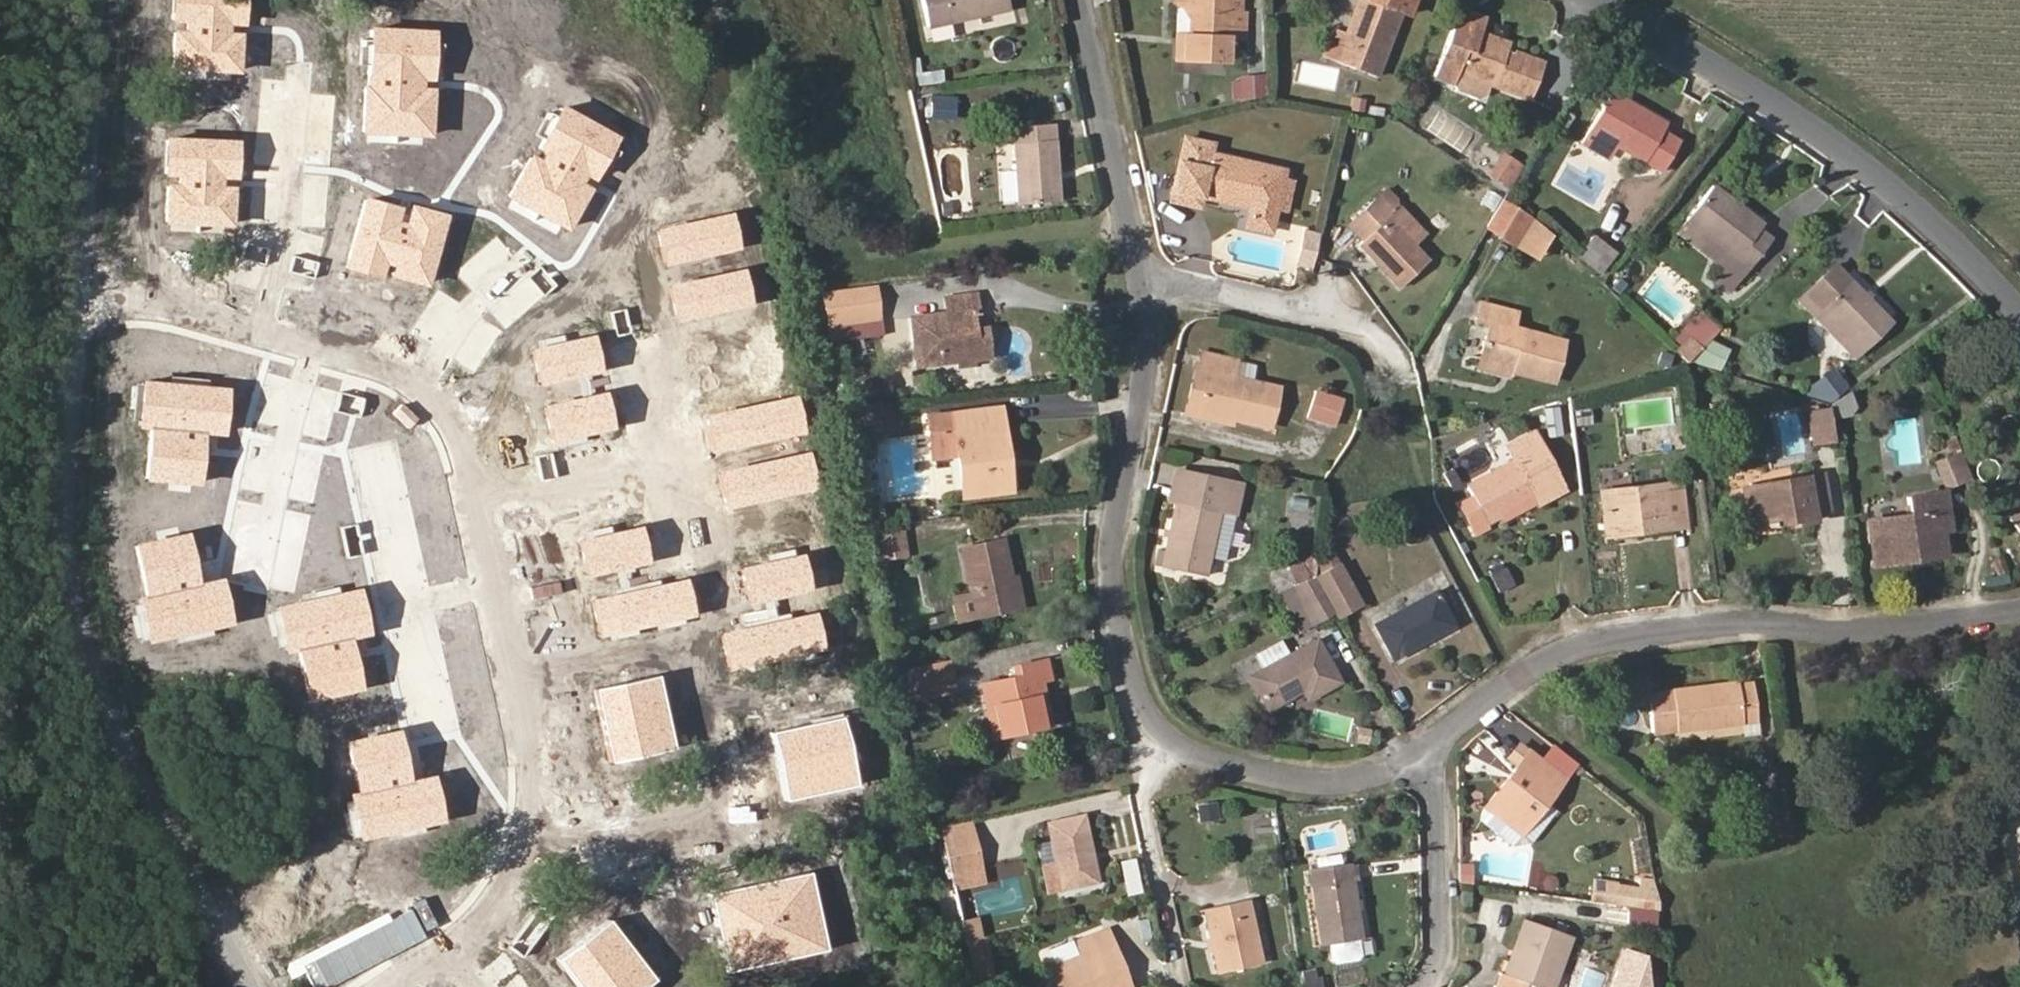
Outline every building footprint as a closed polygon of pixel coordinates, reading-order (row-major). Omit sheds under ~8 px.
[(191,21),(197,21),(196,33),(177,32),(174,68),(238,71),(241,36),(236,35),(237,23),(244,23),(246,0),(193,0),(191,21)] [(191,21),(193,0),(183,0),(182,20),(191,21)] [(1006,0),(924,0),(930,28),(1009,11),(1006,0)] [(1242,0),(1174,0),(1174,5),(1190,6),(1189,35),(1186,35),(1185,60),(1228,61),(1229,38),(1240,39),(1242,0)] [(1401,13),(1408,15),(1414,0),(1358,0),(1345,33),(1335,61),(1377,76),(1401,13)] [(1528,98),(1542,62),(1507,49),(1509,43),(1480,32),(1486,18),(1460,8),(1434,77),(1455,85),(1457,90),(1479,98),(1485,95),(1489,84),(1528,98)] [(1335,61),(1345,33),(1332,28),(1321,56),(1335,61)] [(373,31),(372,42),(371,66),(369,89),(367,89),(364,133),(430,137),(434,70),(435,45),(436,35),(373,31)] [(1185,60),(1186,35),(1175,34),(1174,59),(1185,60)] [(371,66),(372,42),(364,41),(362,66),(371,66)] [(435,45),(434,70),(443,70),(444,46),(435,45)] [(943,83),(942,69),(907,74),(908,88),(943,83)] [(1264,96),(1262,74),(1240,76),(1242,98),(1264,96)] [(1677,140),(1662,131),(1666,124),(1610,92),(1581,142),(1609,158),(1617,145),(1660,170),(1677,140)] [(957,117),(957,102),(931,102),(931,116),(957,117)] [(1712,128),(1724,112),(1713,103),(1701,120),(1712,128)] [(1379,115),(1381,107),(1369,104),(1367,112),(1379,115)] [(589,192),(601,171),(613,151),(618,142),(562,111),(557,120),(544,142),(539,150),(548,155),(541,166),(532,161),(510,198),(568,231),(590,193),(589,192)] [(544,142),(557,120),(550,115),(537,137),(544,142)] [(1059,201),(1053,124),(1014,127),(1019,204),(1059,201)] [(1282,177),(1283,171),(1209,154),(1211,144),(1184,138),(1170,199),(1198,205),(1200,195),(1250,206),(1246,225),(1269,230),(1274,209),(1282,177)] [(166,173),(176,173),(178,140),(168,139),(166,173)] [(167,221),(231,225),(232,190),(228,190),(228,178),(238,178),(238,143),(178,140),(176,173),(182,173),(181,187),(169,186),(167,221)] [(613,151),(601,171),(608,175),(620,155),(613,151)] [(1509,187),(1522,166),(1503,154),(1489,174),(1509,187)] [(1287,212),(1294,180),(1282,177),(1274,209),(1287,212)] [(1730,292),(1771,239),(1758,229),(1763,224),(1713,185),(1686,219),(1732,255),(1722,268),(1713,279),(1730,292)] [(1428,260),(1413,244),(1425,233),(1396,203),(1396,199),(1387,189),(1349,225),(1363,239),(1358,244),(1399,287),(1428,260)] [(1514,245),(1531,217),(1503,200),(1486,227),(1514,245)] [(366,201),(351,255),(383,264),(396,267),(428,277),(445,218),(413,209),(409,222),(396,219),(398,210),(366,201)] [(1732,255),(1686,219),(1676,232),(1722,268),(1732,255)] [(659,234),(665,266),(739,252),(733,220),(659,234)] [(1310,267),(1318,234),(1305,231),(1297,264),(1310,267)] [(1599,271),(1613,252),(1593,236),(1578,256),(1599,271)] [(266,266),(271,250),(247,242),(241,258),(266,266)] [(379,278),(383,264),(351,255),(347,268),(379,278)] [(320,264),(294,257),(290,273),(315,280),(320,264)] [(1891,321),(1834,263),(1797,300),(1854,358),(1891,321)] [(426,286),(428,277),(396,267),(393,277),(426,286)] [(555,289),(538,270),(525,281),(541,300),(555,289)] [(670,291),(676,323),(748,308),(741,276),(670,291)] [(879,318),(875,285),(823,292),(829,325),(879,318)] [(975,333),(973,312),(978,312),(976,294),(945,297),(947,313),(911,317),(917,366),(990,357),(986,332),(975,333)] [(1552,381),(1563,341),(1513,327),(1517,312),(1480,303),(1476,319),(1489,322),(1481,354),(1516,363),(1513,372),(1552,381)] [(622,313),(608,316),(613,342),(628,339),(622,313)] [(1687,362),(1701,349),(1691,338),(1676,352),(1687,362)] [(589,342),(532,355),(540,387),(575,379),(583,377),(596,374),(589,342)] [(1727,354),(1709,343),(1693,360),(1717,369),(1727,354)] [(1269,427),(1278,387),(1252,381),(1255,364),(1201,352),(1197,370),(1198,370),(1210,373),(1202,411),(1269,427)] [(1513,372),(1516,363),(1481,354),(1477,367),(1512,376),(1513,372)] [(1827,400),(1846,387),(1832,369),(1802,393),(1827,400)] [(1202,411),(1210,373),(1198,370),(1197,370),(1189,408),(1202,411)] [(169,385),(206,389),(207,380),(170,376),(169,385)] [(583,377),(575,379),(581,403),(588,401),(586,393),(585,385),(583,377)] [(585,385),(586,393),(607,388),(605,381),(585,385)] [(143,382),(142,387),(140,409),(138,425),(150,426),(145,478),(197,483),(202,432),(221,434),(226,391),(206,389),(169,385),(143,382)] [(140,409),(142,387),(132,386),(130,408),(140,409)] [(1334,425),(1342,399),(1316,391),(1307,416),(1334,425)] [(868,403),(866,392),(846,395),(847,406),(868,403)] [(1850,415),(1855,407),(1849,392),(1833,404),(1835,418),(1850,415)] [(362,400),(338,393),(331,417),(355,423),(362,400)] [(551,443),(558,442),(583,436),(609,431),(602,398),(588,401),(581,403),(545,411),(551,443)] [(793,404),(706,421),(713,454),(799,437),(793,404)] [(406,431),(415,421),(399,406),(390,416),(406,431)] [(1005,492),(1000,458),(1007,458),(1001,407),(927,416),(932,458),(957,455),(962,497),(1005,492)] [(1562,435),(1558,407),(1544,408),(1548,437),(1562,435)] [(1831,439),(1826,410),(1808,413),(1813,443),(1831,439)] [(1597,428),(1595,413),(1582,414),(1583,429),(1597,428)] [(1537,504),(1564,490),(1533,431),(1506,446),(1514,461),(1469,484),(1475,495),(1459,504),(1475,534),(1487,527),(1484,523),(1499,515),(1533,497),(1537,504)] [(585,445),(583,436),(558,442),(559,450),(585,445)] [(1958,447),(1955,438),(1945,441),(1949,451),(1958,447)] [(1968,478),(1959,454),(1936,463),(1945,486),(1968,478)] [(542,486),(557,482),(550,455),(535,459),(542,486)] [(1011,491),(1007,458),(1000,458),(1005,492),(1011,491)] [(725,511),(810,494),(805,465),(719,482),(725,511)] [(1464,488),(1453,468),(1444,473),(1454,493),(1464,488)] [(1209,556),(1219,510),(1236,513),(1242,485),(1176,471),(1168,502),(1175,504),(1165,550),(1158,549),(1155,564),(1204,575),(1209,556)] [(1827,509),(1821,473),(1741,488),(1748,529),(1796,520),(1796,524),(1816,521),(1814,512),(1827,509)] [(1686,526),(1681,482),(1599,491),(1605,536),(1686,526)] [(1907,559),(1905,548),(1942,542),(1940,531),(1937,511),(1946,509),(1944,492),(1908,497),(1910,516),(1868,521),(1874,564),(1907,559)] [(1503,522),(1537,504),(1533,497),(1499,515),(1503,522)] [(1949,529),(1946,509),(1937,511),(1940,531),(1949,529)] [(2009,519),(2019,532),(2019,509),(2009,519)] [(1225,560),(1236,513),(1219,510),(1209,556),(1225,560)] [(361,557),(355,524),(339,527),(345,560),(361,557)] [(908,556),(903,527),(877,531),(882,560),(908,556)] [(585,577),(610,572),(630,568),(644,565),(637,532),(578,545),(585,577)] [(137,598),(140,613),(145,636),(145,640),(183,632),(205,627),(228,623),(219,581),(194,586),(184,535),(135,545),(145,596),(137,598)] [(1015,608),(1009,578),(1012,578),(1003,539),(961,549),(971,594),(976,617),(1015,608)] [(1944,554),(1942,542),(1905,548),(1907,559),(1944,554)] [(1338,563),(1331,550),(1317,557),(1313,576),(1338,563)] [(767,568),(792,563),(790,554),(765,559),(767,568)] [(1317,557),(1317,554),(1299,562),(1307,579),(1313,576),(1317,557)] [(746,606),(761,604),(767,602),(806,595),(799,561),(792,563),(767,568),(740,573),(746,606)] [(1307,579),(1299,562),(1272,573),(1279,591),(1295,584),(1307,579)] [(1361,603),(1338,563),(1313,576),(1333,611),(1336,617),(1361,603)] [(594,604),(658,590),(656,583),(647,585),(622,590),(620,584),(619,576),(631,574),(630,568),(610,572),(615,592),(593,597),(594,604)] [(1513,585),(1505,568),(1491,575),(1499,592),(1513,585)] [(1451,617),(1464,611),(1443,572),(1431,579),(1437,590),(1374,625),(1392,659),(1432,637),(1429,630),(1452,619),(1451,617)] [(1333,611),(1313,576),(1307,579),(1295,584),(1315,621),(1333,611)] [(1023,606),(1017,577),(1012,578),(1009,578),(1015,608),(1023,606)] [(622,590),(647,585),(645,579),(620,584),(622,590)] [(1315,621),(1295,584),(1279,591),(1278,591),(1300,630),(1315,621)] [(591,604),(597,637),(688,618),(681,585),(658,590),(594,604),(591,604)] [(274,609),(275,613),(279,635),(282,651),(294,648),(305,699),(355,688),(344,639),(364,635),(357,594),(274,609)] [(976,617),(971,594),(954,597),(958,620),(976,617)] [(742,634),(787,624),(786,617),(771,621),(767,602),(761,604),(763,614),(765,622),(742,627),(740,627),(742,634)] [(145,636),(140,613),(131,615),(135,637),(145,636)] [(270,637),(279,635),(275,613),(266,615),(270,637)] [(742,627),(765,622),(763,614),(740,619),(742,627)] [(726,672),(738,669),(764,664),(783,660),(810,655),(817,653),(809,618),(787,624),(742,634),(719,639),(726,672)] [(1432,637),(1455,624),(1452,619),(1429,630),(1432,637)] [(205,627),(183,632),(185,642),(207,637),(205,627)] [(1340,681),(1317,639),(1289,655),(1281,640),(1255,654),(1263,669),(1250,676),(1267,708),(1302,689),(1307,699),(1340,681)] [(810,655),(783,660),(784,669),(811,664),(810,655)] [(1051,725),(1042,680),(1051,678),(1047,659),(1012,666),(1014,677),(981,684),(992,738),(1051,725)] [(949,677),(945,660),(907,667),(911,685),(949,677)] [(764,664),(738,669),(740,678),(766,672),(764,664)] [(951,687),(949,677),(911,685),(913,695),(951,687)] [(670,753),(654,679),(591,692),(606,767),(670,753)] [(1758,732),(1752,683),(1708,688),(1707,686),(1647,693),(1652,733),(1743,722),(1744,734),(1758,732)] [(766,737),(781,806),(850,791),(835,722),(766,737)] [(347,797),(350,813),(354,835),(355,838),(391,831),(413,827),(434,822),(426,780),(404,784),(393,733),(344,744),(355,795),(347,797)] [(1517,765),(1528,750),(1518,742),(1506,757),(1517,765)] [(1546,803),(1565,778),(1547,765),(1531,752),(1528,750),(1517,765),(1500,787),(1502,788),(1478,819),(1512,845),(1531,841),(1556,810),(1546,803)] [(1565,778),(1576,764),(1559,750),(1547,765),(1565,778)] [(1217,802),(1197,803),(1198,820),(1218,818),(1217,802)] [(354,835),(350,813),(341,815),(345,836),(354,835)] [(1097,881),(1083,816),(1048,823),(1056,861),(1043,864),(1048,891),(1097,881)] [(975,835),(972,821),(940,827),(944,842),(975,835)] [(413,827),(391,831),(393,842),(415,837),(413,827)] [(986,883),(975,835),(944,842),(954,890),(986,883)] [(1341,866),(1339,854),(1315,858),(1317,869),(1341,866)] [(1473,880),(1473,863),(1461,863),(1461,880),(1473,880)] [(1360,936),(1350,865),(1341,866),(1317,869),(1310,870),(1320,942),(1328,941),(1330,959),(1335,963),(1357,960),(1361,955),(1358,937),(1360,936)] [(1645,885),(1647,870),(1632,868),(1630,883),(1645,885)] [(322,873),(260,909),(289,960),(351,924),(322,873)] [(804,877),(794,879),(811,958),(820,956),(804,877)] [(703,898),(709,930),(728,926),(731,940),(712,944),(718,977),(811,958),(794,879),(703,898)] [(1615,903),(1617,885),(1607,884),(1604,901),(1615,903)] [(1641,907),(1644,889),(1617,885),(1615,903),(1641,907)] [(1261,962),(1247,899),(1204,909),(1218,972),(1261,962)] [(537,908),(502,951),(515,962),(550,919),(537,908)] [(980,935),(976,917),(961,920),(965,939),(980,935)] [(1571,936),(1524,919),(1504,974),(1499,972),(1494,986),(1523,986),(1525,981),(1542,986),(1553,986),(1571,936)] [(551,962),(568,986),(644,986),(649,984),(605,923),(551,962)] [(709,930),(712,944),(731,940),(728,926),(709,930)] [(1107,929),(1075,942),(1079,952),(1081,957),(1047,971),(1054,986),(1129,986),(1130,986),(1107,929)] [(991,974),(983,935),(980,935),(965,939),(973,977),(991,974)] [(1047,971),(1081,957),(1079,952),(1045,966),(1047,971)] [(991,974),(973,977),(976,986),(994,986),(991,974)] [(1319,976),(1306,978),(1307,986),(1321,986),(1319,976)]
